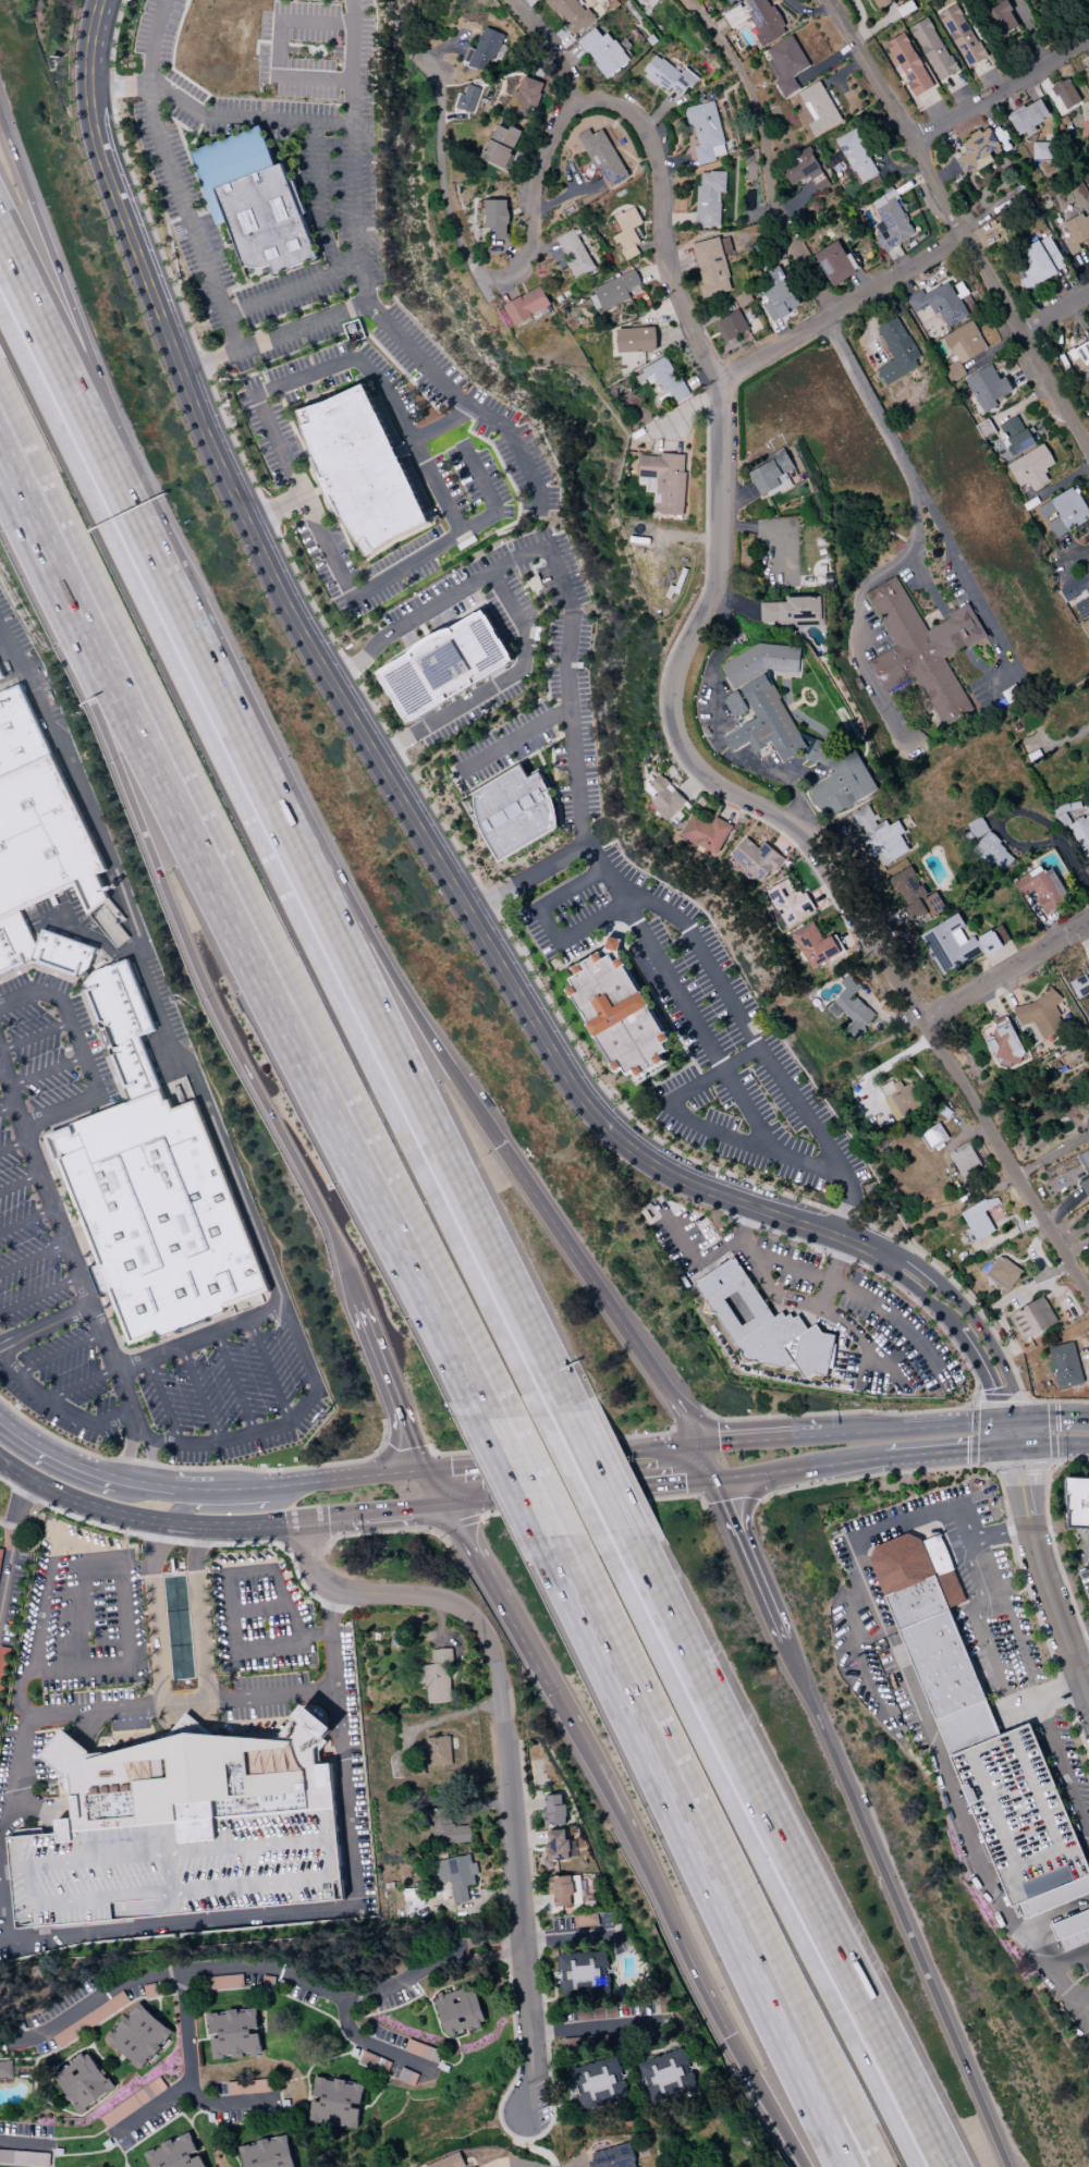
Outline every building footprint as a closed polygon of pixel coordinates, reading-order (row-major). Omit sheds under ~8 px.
[(571,36),(592,21),(576,0),(544,0),(571,36)] [(646,10),(656,0),(637,0),(646,10)] [(757,33),(753,35),(760,47),(785,33),(768,0),(745,0),(744,0),(745,2),(722,14),(729,28),(749,18),(757,33)] [(878,10),(871,0),(893,0),(878,10)] [(895,9),(909,0),(911,0),(916,9),(901,17),(895,9)] [(982,13),(1003,0),(1006,0),(1012,10),(1010,11),(1017,26),(998,37),(982,13)] [(968,68),(956,47),(955,48),(947,35),(949,34),(942,24),(935,14),(955,3),(962,14),(960,15),(977,42),(979,41),(987,57),(968,68)] [(940,81),(928,61),(927,61),(919,48),(914,37),(913,38),(907,28),(926,16),(932,28),(949,57),(950,56),(958,70),(940,81)] [(468,48),(462,64),(487,73),(501,34),(482,27),(474,50),(468,48)] [(601,37),(594,28),(576,42),(605,79),(629,61),(606,32),(601,37)] [(883,42),(902,32),(908,42),(907,42),(913,52),(914,52),(921,65),(932,86),(914,97),(906,83),(907,82),(891,53),(890,54),(883,42)] [(765,49),(771,60),(765,63),(782,98),(798,90),(791,75),(808,67),(792,35),(765,49)] [(684,67),(679,74),(655,54),(641,70),(678,101),(697,78),(684,67)] [(525,117),(528,108),(534,110),(542,83),(520,76),(508,111),(525,117)] [(1052,87),(1067,78),(1080,101),(1065,110),(1056,95),(1054,97),(1051,90),(1053,88),(1052,87)] [(797,92),(811,121),(806,124),(812,136),(840,123),(820,81),(797,92)] [(478,88),(466,84),(462,95),(458,93),(454,108),(470,113),(478,88)] [(1017,135),(1010,122),(1008,122),(1005,115),(1023,105),(1024,108),(1039,99),(1047,111),(1048,111),(1050,115),(1032,125),(1036,130),(1027,135),(1025,131),(1017,135)] [(682,108),(686,129),(693,128),(696,145),(692,146),(696,165),(715,161),(714,157),(724,155),(713,101),(682,108)] [(220,220),(211,223),(184,149),(256,123),(270,163),(208,186),(220,220)] [(480,158),(503,169),(521,131),(510,126),(508,130),(495,124),(480,158)] [(960,145),(966,140),(969,137),(968,136),(978,130),(980,133),(988,127),(999,146),(988,152),(993,160),(977,170),(975,166),(963,173),(954,160),(965,154),(964,151),(960,145)] [(602,129),(591,134),(588,129),(577,134),(606,189),(627,177),(602,129)] [(878,173),(852,129),(833,141),(859,184),(878,173)] [(1031,142),(1053,142),(1054,158),(1031,159),(1031,142)] [(778,165),(790,186),(808,176),(818,194),(831,186),(818,164),(809,148),(778,165)] [(270,163),(278,161),(315,256),(270,272),(267,264),(259,266),(252,267),(247,266),(242,265),(238,266),(220,220),(208,186),(270,163)] [(695,226),(719,227),(719,202),(715,202),(715,191),(724,192),(725,172),(696,171),(695,226)] [(483,228),(495,228),(495,236),(506,237),(507,200),(484,200),(483,228)] [(624,261),(638,254),(634,245),(639,243),(632,228),(641,224),(633,206),(613,216),(620,232),(613,236),(624,261)] [(1088,215),(1088,216),(1088,237),(1077,243),(1080,249),(1070,255),(1062,240),(1069,235),(1062,223),(1080,212),(1084,217),(1088,215)] [(572,279),(591,271),(575,229),(556,237),(572,279)] [(1038,241),(1048,235),(1065,266),(1055,271),(1038,241)] [(723,254),(730,252),(727,236),(690,244),(703,298),(731,292),(723,254)] [(1037,240),(1038,241),(1055,271),(1056,272),(1026,290),(1019,280),(1028,274),(1015,253),(1037,240)] [(828,285),(858,272),(850,253),(844,256),(837,241),(813,253),(828,285)] [(754,277),(767,303),(762,306),(770,322),(798,308),(777,266),(754,277)] [(586,292),(595,312),(628,298),(625,290),(639,284),(633,270),(586,292)] [(905,298),(913,313),(927,306),(932,315),(937,313),(945,327),(966,316),(948,280),(922,294),(920,290),(905,298)] [(550,305),(538,285),(502,307),(513,327),(550,305)] [(712,322),(722,342),(748,330),(737,309),(712,322)] [(882,384),(922,363),(897,317),(875,328),(892,360),(875,369),(882,384)] [(986,349),(971,321),(941,336),(955,362),(942,368),(950,382),(965,374),(959,363),(986,349)] [(615,329),(615,353),(655,351),(654,327),(615,329)] [(1074,371),(1088,363),(1088,345),(1087,341),(1065,352),(1074,371)] [(640,367),(647,385),(660,380),(670,404),(685,398),(668,356),(640,367)] [(964,377),(980,413),(997,406),(994,399),(1011,392),(1004,376),(997,380),(991,365),(964,377)] [(346,527),(334,510),(327,497),(322,488),(318,479),(315,469),(311,454),(307,441),(296,409),(306,406),(325,401),(364,382),(429,523),(392,539),(366,556),(346,527)] [(1033,443),(1017,414),(997,426),(1014,454),(1033,443)] [(1048,481),(1042,471),(1054,464),(1042,443),(1005,465),(1018,487),(1026,482),(1031,491),(1048,481)] [(793,468),(781,448),(769,455),(772,459),(746,473),(761,499),(783,486),(778,476),(793,468)] [(681,515),(684,456),(638,454),(636,483),(644,483),(643,492),(652,493),(651,502),(658,503),(658,514),(681,515)] [(1043,522),(1044,521),(1052,537),(1088,519),(1088,517),(1074,487),(1035,507),(1043,522)] [(1056,588),(1064,605),(1071,601),(1080,619),(1088,614),(1088,572),(1056,588)] [(893,648),(867,661),(882,691),(914,675),(939,726),(970,711),(944,657),(984,637),(968,603),(945,614),(947,619),(923,631),(896,577),(865,592),(893,648)] [(759,603),(759,626),(823,624),(822,596),(784,597),(784,602),(759,603)] [(377,673),(382,670),(381,669),(407,653),(412,649),(417,644),(423,639),(430,635),(437,632),(444,629),(451,627),(478,611),(479,612),(484,609),(487,614),(488,613),(498,629),(497,630),(502,638),(503,638),(513,654),(512,654),(514,659),(510,662),(510,663),(414,721),(413,720),(407,723),(404,719),(394,702),(395,702),(390,694),(389,695),(379,678),(380,678),(377,673)] [(798,674),(800,647),(758,644),(719,665),(731,688),(768,669),(770,672),(798,674)] [(805,748),(764,673),(720,697),(732,718),(748,709),(753,719),(721,737),(730,752),(747,742),(752,752),(769,743),(780,762),(805,748)] [(48,755),(0,777),(0,692),(16,684),(49,754),(48,755)] [(801,751),(808,766),(820,759),(829,776),(807,787),(824,818),(876,792),(851,744),(827,757),(819,742),(801,751)] [(17,910),(0,919),(0,777),(48,755),(103,870),(94,873),(106,898),(85,915),(71,884),(17,910)] [(500,862),(484,834),(477,819),(475,806),(474,793),(521,766),(528,779),(540,772),(548,787),(553,799),(556,808),(558,817),(559,829),(500,862)] [(685,802),(659,774),(643,789),(652,799),(649,803),(666,821),(685,802)] [(908,852),(899,834),(902,833),(897,821),(887,826),(884,820),(877,824),(868,805),(850,814),(872,857),(875,856),(879,866),(908,852)] [(1066,826),(1084,859),(1088,857),(1088,813),(1066,826)] [(716,855),(731,826),(714,816),(710,824),(690,814),(679,835),(716,855)] [(987,867),(993,862),(1001,871),(1014,860),(987,832),(970,849),(987,867)] [(728,857),(762,883),(781,858),(762,843),(758,848),(743,837),(728,857)] [(944,910),(935,892),(925,896),(910,866),(888,877),(903,906),(902,906),(910,921),(926,913),(928,918),(944,910)] [(1012,881),(1021,897),(1031,892),(1043,915),(1068,901),(1050,869),(1043,873),(1039,866),(1012,881)] [(785,926),(814,910),(804,892),(795,896),(786,879),(766,890),(785,926)] [(28,963),(0,975),(0,919),(17,910),(34,945),(28,960),(28,963)] [(918,934),(940,975),(983,953),(984,955),(1009,942),(1000,925),(966,942),(958,928),(963,926),(957,914),(918,934)] [(792,931),(808,969),(841,956),(835,943),(832,935),(819,941),(811,923),(792,931)] [(34,945),(39,928),(96,948),(88,969),(81,976),(77,977),(74,977),(28,960),(34,945)] [(566,990),(573,985),(568,979),(576,975),(572,968),(607,948),(609,939),(609,936),(612,938),(620,939),(623,940),(622,943),(620,953),(670,1040),(663,1044),(668,1051),(661,1055),(664,1062),(637,1077),(633,1072),(626,1075),(622,1068),(614,1073),(566,990)] [(81,983),(91,971),(125,958),(154,1030),(138,1037),(159,1089),(126,1101),(107,1051),(107,1049),(108,1048),(110,1046),(102,1028),(100,1028),(98,1028),(97,1026),(95,1021),(95,1019),(81,983)] [(852,995),(859,987),(846,974),(838,982),(844,988),(825,1008),(836,1018),(841,1013),(850,1021),(843,1029),(856,1040),(866,1029),(863,1027),(874,1015),(852,995)] [(1074,998),(1088,993),(1088,988),(1085,975),(1068,980),(1074,998)] [(1012,1006),(1017,1026),(1034,1021),(1038,1037),(1063,1031),(1056,1003),(1057,1002),(1055,994),(1012,1006)] [(991,1028),(996,1038),(987,1042),(1002,1070),(1025,1058),(1006,1020),(991,1028)] [(914,1107),(914,1085),(899,1085),(899,1082),(891,1082),(891,1095),(884,1095),(884,1107),(914,1107)] [(159,1089),(163,1100),(167,1099),(170,1109),(193,1100),(269,1290),(225,1308),(225,1311),(224,1312),(159,1338),(156,1338),(152,1336),(126,1346),(110,1303),(106,1305),(103,1302),(102,1300),(66,1209),(66,1205),(68,1203),(70,1202),(44,1137),(66,1129),(65,1127),(66,1125),(68,1124),(126,1101),(159,1089)] [(946,1141),(939,1124),(919,1132),(926,1149),(946,1141)] [(981,1171),(970,1143),(948,1152),(959,1180),(981,1171)] [(1088,1197),(1088,1148),(1075,1156),(1086,1174),(1076,1180),(1086,1198),(1088,1197)] [(993,1230),(983,1212),(998,1203),(993,1195),(959,1214),(975,1241),(993,1230)] [(1007,1291),(1021,1270),(997,1255),(984,1276),(1007,1291)] [(738,1354),(711,1315),(700,1313),(703,1300),(705,1301),(744,1274),(772,1318),(781,1312),(784,1318),(788,1313),(792,1319),(796,1315),(806,1330),(815,1324),(820,1333),(833,1335),(831,1349),(836,1358),(828,1363),(825,1378),(813,1375),(804,1381),(797,1372),(754,1363),(742,1366),(738,1354)] [(1056,1322),(1041,1296),(1007,1316),(1022,1343),(1056,1322)] [(1082,1383),(1072,1342),(1047,1348),(1050,1362),(1046,1362),(1049,1373),(1053,1372),(1057,1390),(1082,1383)] [(1067,1479),(1065,1528),(1088,1529),(1088,1480),(1067,1479)] [(996,1738),(950,1607),(964,1602),(940,1534),(919,1542),(915,1532),(869,1548),(942,1757),(996,1738)] [(0,1647),(0,1683),(3,1684),(10,1648),(0,1647)] [(425,1704),(451,1702),(447,1648),(430,1650),(431,1664),(422,1665),(425,1704)] [(54,1835),(53,1822),(70,1821),(65,1783),(37,1759),(60,1731),(88,1754),(120,1752),(160,1742),(187,1735),(212,1736),(273,1740),(306,1706),(335,1730),(314,1754),(315,1764),(328,1764),(332,1809),(54,1835)] [(160,1742),(175,1724),(185,1713),(196,1723),(212,1736),(187,1735),(160,1742)] [(1015,1728),(1018,1738),(1031,1734),(1028,1724),(1015,1728)] [(425,1737),(426,1766),(449,1765),(448,1736),(425,1737)] [(544,1826),(564,1825),(562,1794),(543,1795),(544,1826)] [(467,1825),(451,1826),(450,1808),(424,1810),(425,1823),(430,1822),(432,1844),(468,1842),(467,1825)] [(7,1839),(48,1835),(54,1835),(332,1809),(341,1901),(15,1931),(7,1839)] [(574,1860),(573,1840),(564,1841),(563,1829),(545,1830),(547,1861),(574,1860)] [(436,1883),(448,1881),(452,1903),(467,1901),(465,1886),(474,1884),(472,1876),(477,1875),(475,1862),(469,1863),(468,1855),(433,1861),(436,1883)] [(1062,1903),(1056,1886),(1062,1884),(1057,1871),(1045,1875),(1051,1891),(1017,1903),(1022,1917),(1062,1903)] [(571,1906),(570,1876),(547,1877),(548,1891),(552,1891),(553,1907),(571,1906)] [(466,1892),(467,1904),(469,1904),(469,1911),(480,1910),(478,1891),(466,1892)] [(1088,1942),(1088,1909),(1049,1924),(1060,1953),(1088,1942)] [(560,1996),(608,1994),(606,1951),(557,1954),(560,1996)] [(205,1989),(242,1988),(242,1975),(205,1976),(205,1989)] [(432,1996),(444,2036),(484,2024),(471,1984),(432,1996)] [(129,2002),(122,1992),(52,2037),(59,2048),(129,2002)] [(138,2069),(171,2034),(138,2003),(105,2039),(138,2069)] [(206,2014),(212,2060),(261,2053),(255,2007),(206,2014)] [(651,2104),(694,2090),(680,2049),(637,2062),(651,2104)] [(52,2074),(77,2112),(112,2089),(87,2051),(52,2074)] [(568,2068),(579,2110),(626,2098),(616,2056),(568,2068)] [(11,2079),(10,2059),(0,2059),(0,2079),(11,2079)] [(356,2129),(359,2106),(360,2106),(363,2084),(314,2077),(311,2098),(310,2098),(307,2122),(356,2129)] [(99,2117),(106,2127),(166,2089),(159,2078),(99,2117)] [(271,2080),(228,2081),(228,2094),(272,2093),(271,2080)] [(188,2132),(143,2153),(150,2166),(204,2166),(188,2132)] [(288,2136),(239,2145),(243,2166),(293,2166),(288,2136)] [(590,2166),(636,2166),(628,2142),(586,2154),(590,2166)] [(29,2165),(29,2164),(48,2166),(49,2153),(0,2150),(0,2163),(29,2165)] [(425,2166),(464,2166),(459,2153),(424,2165),(425,2166)]
